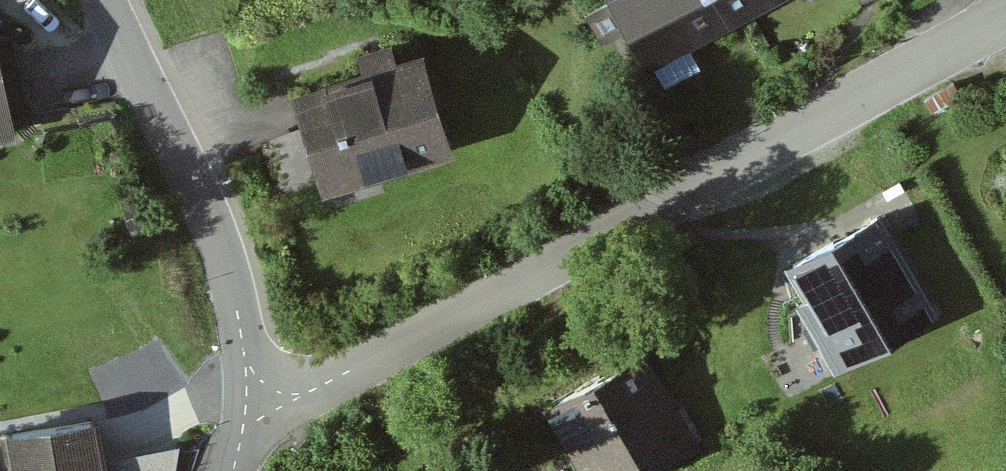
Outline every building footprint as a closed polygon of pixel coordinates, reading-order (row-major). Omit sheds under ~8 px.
[(710,0),(606,0),(607,1),(617,20),(638,60),(642,57),(656,84),(691,65),(676,36),(716,14),(717,16),(719,16),(710,0)] [(719,16),(720,15),(719,13),(743,0),(710,0),(719,16)] [(306,144),(258,157),(268,192),(316,178),(315,176),(438,141),(414,56),(387,64),(382,45),(356,52),(361,71),(292,91),(306,144)] [(13,113),(0,49),(0,132),(3,131),(0,115),(13,113)] [(787,263),(838,354),(918,309),(868,219),(787,263)] [(683,442),(631,351),(543,401),(564,440),(575,433),(597,470),(633,470),(683,442)] [(90,423),(8,436),(14,470),(98,470),(90,423)]
